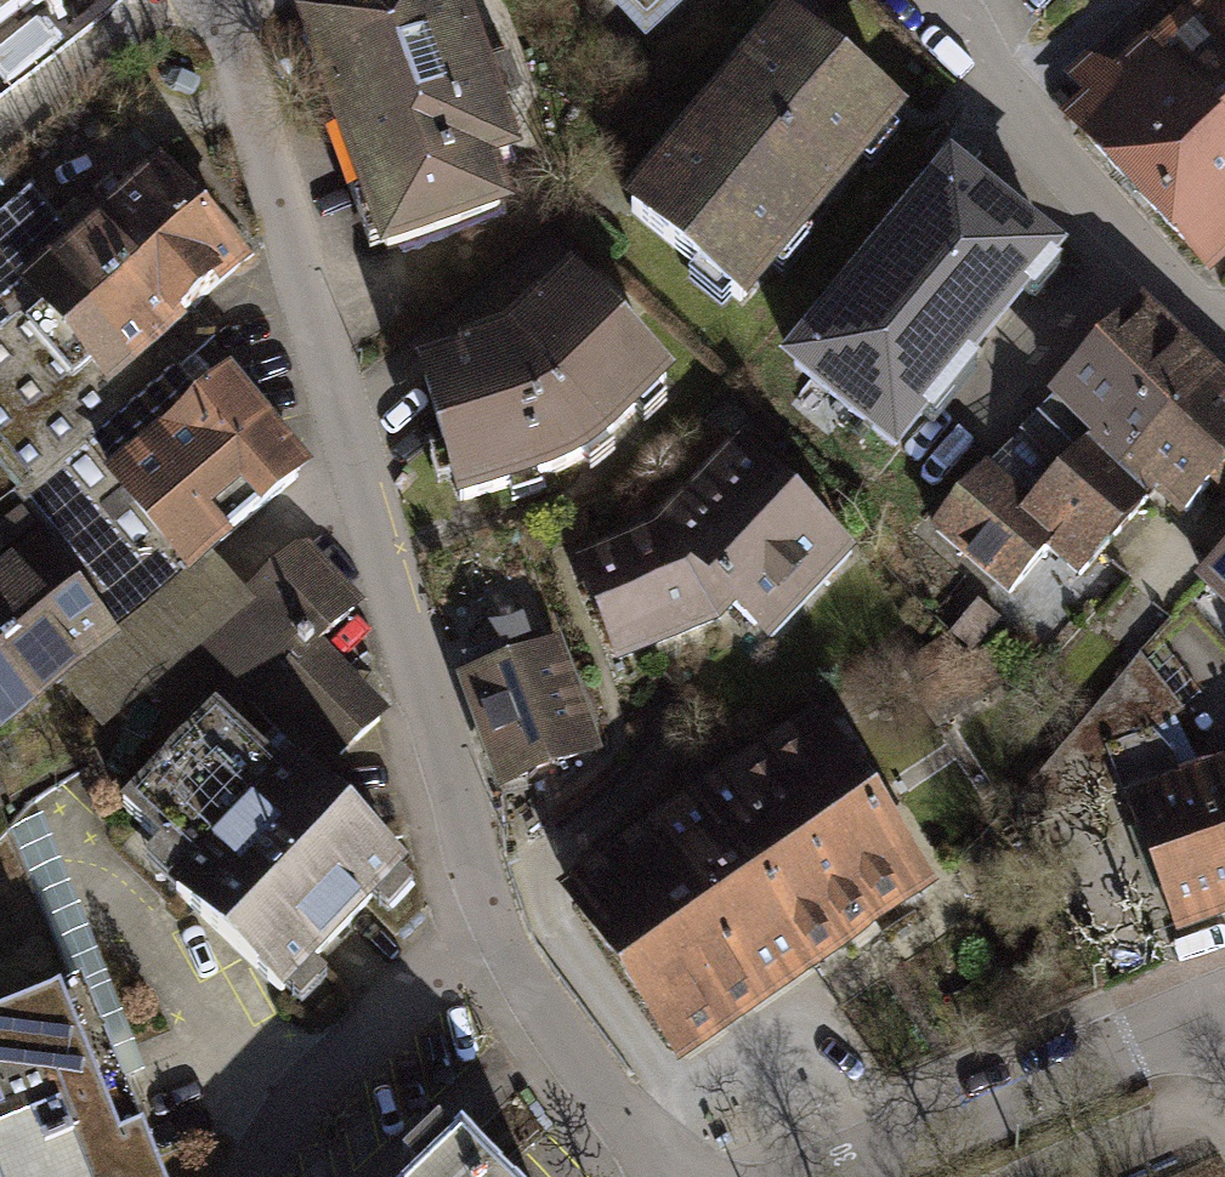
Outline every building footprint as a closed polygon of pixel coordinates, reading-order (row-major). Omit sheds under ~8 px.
[(454,0),(345,0),(353,24),(312,37),(384,247),(499,208),(483,163),(508,154),(454,0)] [(645,32),(681,0),(616,0),(645,32)] [(1193,9),(1224,45),(1224,0),(1203,0),(1193,9)] [(1152,45),(1224,127),(1224,45),(1193,9),(1152,45)] [(896,115),(790,27),(633,216),(739,304),(896,115)] [(1067,121),(1204,273),(1224,254),(1224,127),(1152,45),(1067,121)] [(30,180),(0,207),(0,440),(23,466),(158,345),(255,259),(156,149),(71,225),(30,180)] [(1053,258),(952,177),(795,371),(896,452),(1053,258)] [(540,315),(517,341),(500,352),(463,361),(465,369),(426,379),(460,503),(540,481),(559,475),(579,465),(597,451),(664,382),(574,292),(546,321),(540,315)] [(1117,476),(1209,376),(1138,309),(1059,393),(1106,437),(1091,453),(1117,476)] [(241,715),(325,638),(365,601),(306,535),(246,589),(213,553),(193,570),(103,470),(196,387),(158,345),(23,466),(2,484),(35,521),(121,616),(58,672),(147,770),(219,694),(241,715)] [(312,464),(222,364),(196,387),(103,470),(193,570),(213,553),(312,464)] [(1117,476),(1147,503),(1161,488),(1189,513),(1211,488),(1223,499),(1224,497),(1224,390),(1209,376),(1117,476)] [(838,545),(740,451),(655,546),(584,573),(619,657),(712,623),(733,603),(757,625),(838,545)] [(1039,512),(994,472),(926,546),(1000,613),(1050,558),(1085,590),(1147,503),(1117,476),(1091,453),(1039,512)] [(35,521),(0,553),(0,719),(2,722),(58,672),(121,616),(35,521)] [(1206,580),(1224,600),(1224,561),(1206,580)] [(997,619),(977,600),(951,628),(971,647),(997,619)] [(903,660),(919,684),(963,656),(947,631),(903,660)] [(295,765),(302,756),(317,742),(339,760),(392,706),(325,638),(241,715),(295,765)] [(919,684),(912,689),(938,728),(1008,683),(982,644),(963,656),(919,684)] [(582,758),(545,652),(510,664),(505,649),(464,663),(506,784),(582,758)] [(1174,773),(1170,760),(1152,736),(1185,711),(1139,653),(1079,726),(1109,750),(1125,793),(1175,929),(1224,911),(1224,753),(1174,773)] [(241,715),(219,694),(147,770),(122,797),(164,836),(146,855),(289,989),(412,858),(302,756),(295,765),(241,715)] [(1109,750),(1079,726),(1018,799),(1017,831),(1125,793),(1109,750)] [(921,887),(817,733),(572,896),(675,1050),(921,887)] [(0,812),(0,1019),(73,989),(0,812)] [(103,977),(73,989),(0,1019),(0,1176),(186,1176),(103,977)] [(471,1118),(462,1127),(451,1115),(414,1150),(424,1162),(408,1176),(527,1176),(471,1118)]
